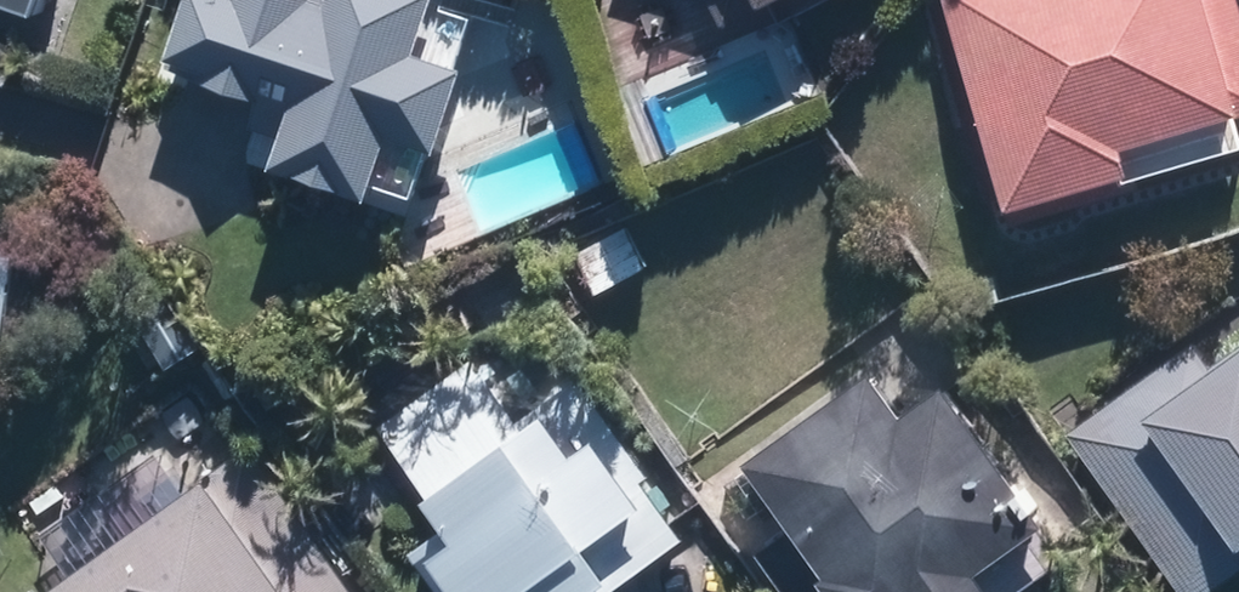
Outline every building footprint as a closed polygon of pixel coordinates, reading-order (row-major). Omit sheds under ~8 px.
[(21,24),(29,0),(0,0),(0,17),(21,24)] [(469,18),(415,0),(321,0),(316,14),(274,0),(179,0),(156,68),(191,80),(189,85),(252,106),(243,133),(273,144),(262,174),(354,205),(359,191),(404,206),(469,18)] [(716,28),(775,0),(698,0),(716,28)] [(997,216),(1238,150),(1238,46),(1226,0),(937,0),(997,216)] [(1172,591),(1207,591),(1238,569),(1238,350),(1203,376),(1186,352),(1063,440),(1172,591)] [(676,543),(562,388),(509,427),(467,369),(371,438),(420,506),(412,512),(433,541),(403,563),(424,591),(608,591),(676,543)] [(773,591),(961,591),(953,581),(1023,532),(927,395),(889,421),(862,382),(733,472),(781,539),(751,560),(773,591)] [(49,591),(342,591),(241,454),(49,591)]
